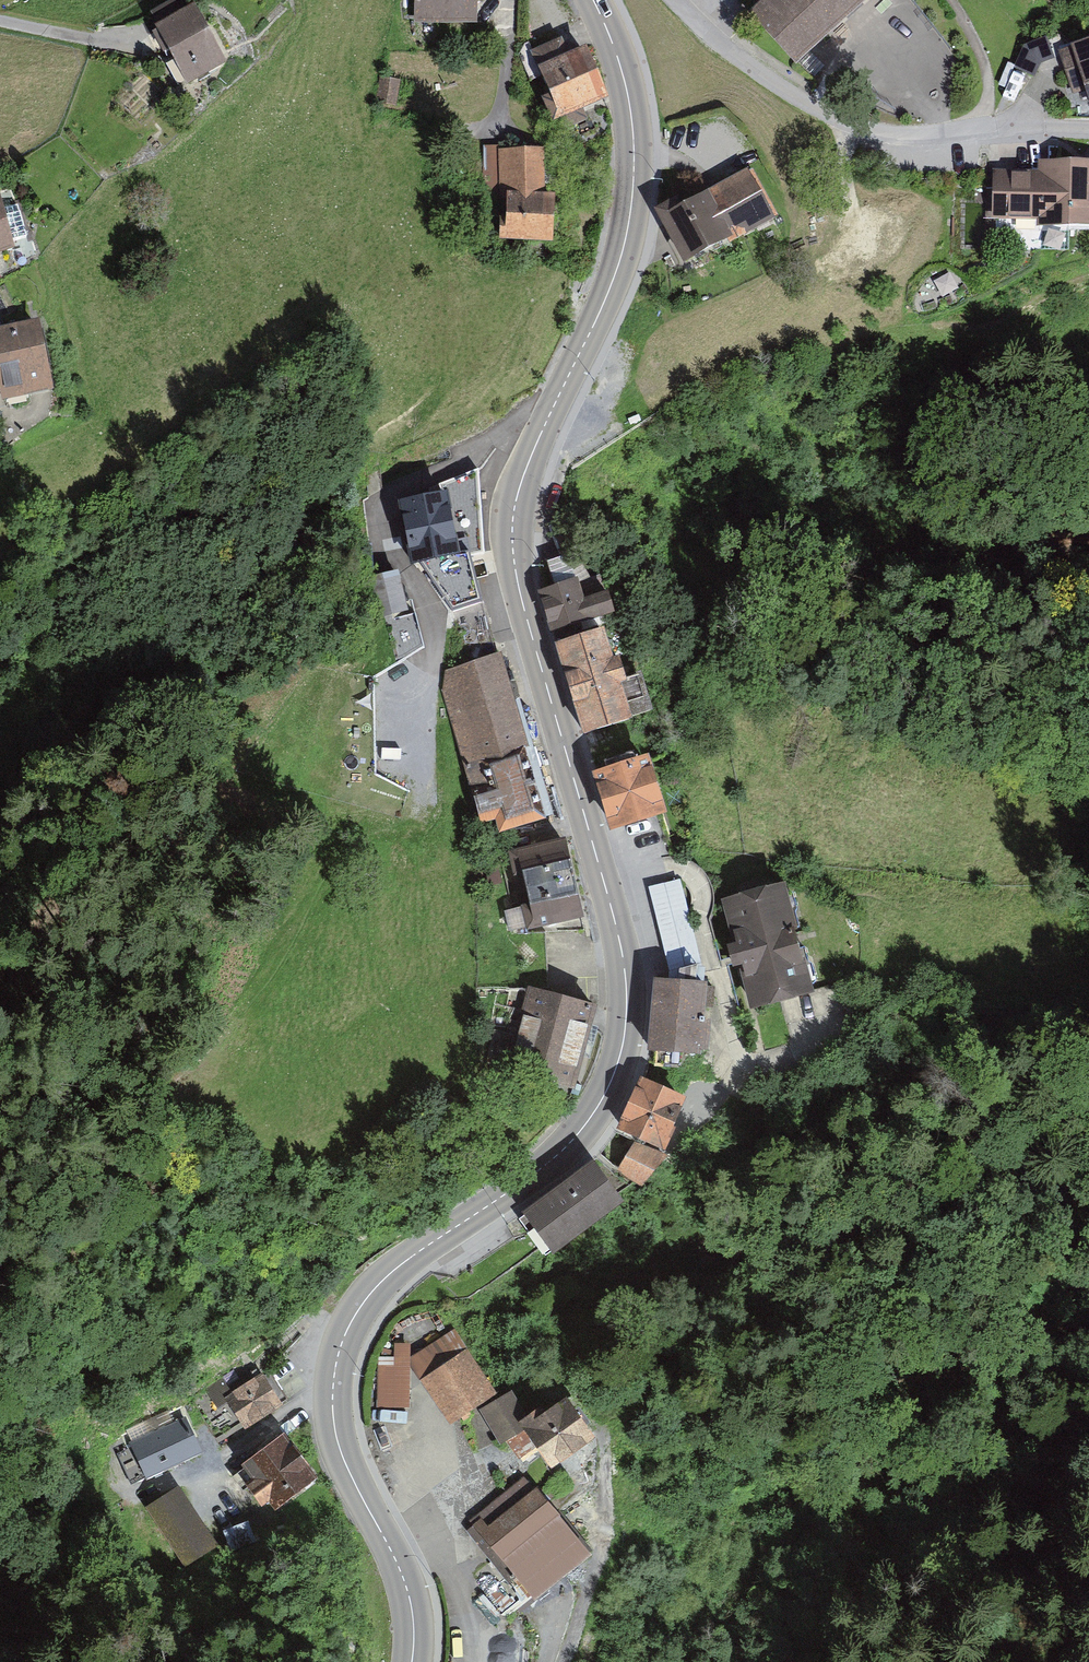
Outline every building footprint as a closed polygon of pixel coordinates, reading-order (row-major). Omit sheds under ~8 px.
[(171,27),(205,81),(248,53),(213,0),(171,27)] [(431,25),(488,23),(487,0),(431,0),(431,25)] [(763,12),(806,66),(889,0),(779,0),(763,12)] [(1027,75),(1058,68),(1053,43),(1021,50),(1027,75)] [(595,52),(551,68),(569,118),(613,102),(595,52)] [(559,154),(505,154),(506,242),(560,241),(559,154)] [(1039,166),(1039,226),(1088,226),(1088,166),(1039,166)] [(716,197),(674,220),(700,269),(786,223),(760,174),(716,197)] [(0,211),(0,264),(30,256),(17,206),(0,211)] [(58,330),(7,336),(16,402),(66,395),(58,330)] [(444,489),(400,501),(414,561),(423,559),(452,610),(483,603),(468,553),(482,549),(477,470),(442,482),(444,489)] [(559,630),(616,609),(602,571),(591,575),(579,544),(541,558),(551,585),(545,587),(559,630)] [(402,563),(372,570),(382,611),(412,604),(402,563)] [(608,636),(564,650),(590,735),(634,721),(608,636)] [(537,749),(509,661),(449,680),(477,768),(537,749)] [(649,755),(597,771),(614,829),(667,813),(649,755)] [(540,761),(488,780),(508,834),(559,815),(540,761)] [(540,834),(521,840),(526,858),(546,852),(540,834)] [(574,846),(525,861),(544,923),(592,909),(574,846)] [(793,889),(735,903),(763,1014),(821,999),(793,889)] [(708,995),(655,991),(650,1058),(702,1062),(708,995)] [(592,1011),(549,996),(524,1070),(568,1084),(592,1011)] [(686,1096),(644,1077),(621,1127),(663,1146),(686,1096)] [(665,1156),(636,1144),(620,1170),(641,1184),(665,1156)] [(619,1199),(593,1164),(520,1218),(546,1254),(619,1199)] [(500,1398),(456,1330),(410,1360),(450,1422),(480,1408),(500,1398)] [(410,1344),(394,1344),(393,1357),(378,1357),(378,1408),(409,1407),(410,1360),(410,1344)] [(291,1406),(264,1369),(233,1391),(255,1423),(260,1429),(291,1406)] [(255,1423),(233,1391),(225,1377),(197,1396),(221,1446),(255,1423)] [(538,1451),(550,1470),(596,1437),(568,1395),(546,1411),(542,1406),(529,1415),(511,1390),(500,1398),(480,1408),(501,1445),(506,1442),(522,1461),(538,1451)] [(180,1415),(129,1437),(146,1476),(197,1454),(180,1415)] [(316,1475),(286,1433),(243,1464),(273,1505),(316,1475)] [(601,1556),(541,1483),(487,1527),(546,1600),(601,1556)] [(176,1487),(147,1508),(189,1564),(221,1544),(176,1487)]
